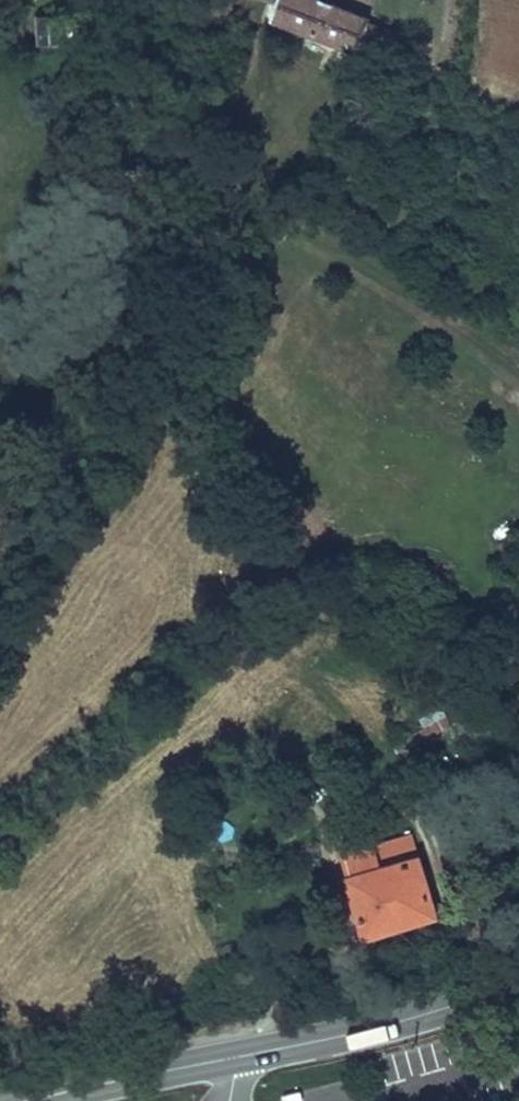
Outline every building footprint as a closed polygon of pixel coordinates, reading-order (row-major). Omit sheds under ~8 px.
[(280,28),(355,61),(370,26),(309,0),(292,0),(280,28)] [(337,860),(362,949),(439,928),(415,838),(337,860)]
